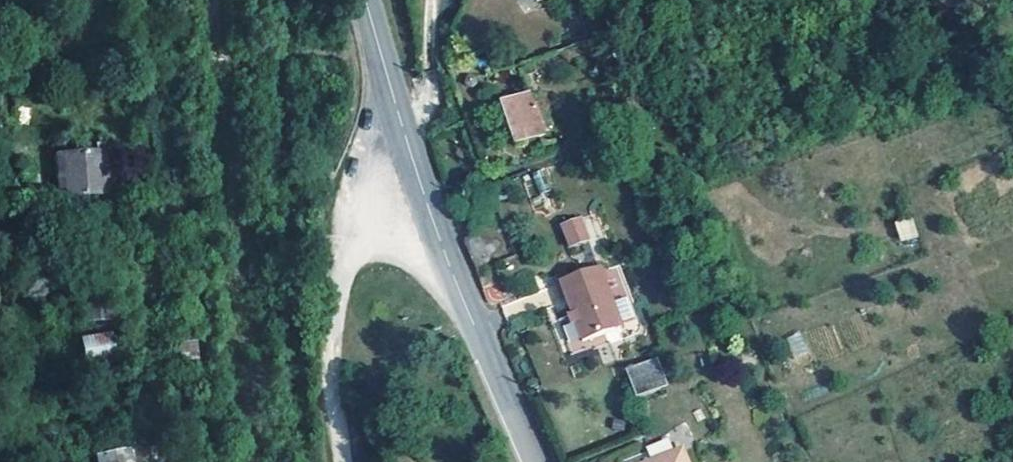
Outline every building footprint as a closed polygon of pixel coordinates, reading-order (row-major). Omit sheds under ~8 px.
[(515,95),(529,136),(545,131),(531,89),(515,95)] [(518,139),(529,136),(515,95),(505,98),(518,139)] [(104,199),(99,146),(67,149),(71,201),(104,199)] [(58,149),(62,202),(71,201),(67,149),(58,149)] [(568,220),(574,237),(592,231),(586,214),(568,220)] [(896,219),(898,240),(917,238),(915,218),(896,219)] [(592,231),(574,237),(576,242),(593,237),(592,231)] [(119,312),(113,247),(83,249),(85,271),(91,271),(95,314),(119,312)] [(583,334),(600,328),(624,319),(604,262),(562,276),(571,304),(572,308),(561,312),(569,336),(581,332),(583,334)] [(89,315),(95,314),(91,271),(85,271),(86,289),(87,302),(89,315)] [(119,312),(95,314),(96,321),(120,319),(119,312)] [(118,351),(113,329),(82,336),(87,357),(118,351)] [(800,330),(785,337),(794,358),(810,351),(800,330)] [(659,356),(625,367),(636,397),(669,386),(659,356)] [(132,445),(100,452),(102,461),(136,461),(132,445)] [(659,461),(696,461),(691,449),(659,461)]
